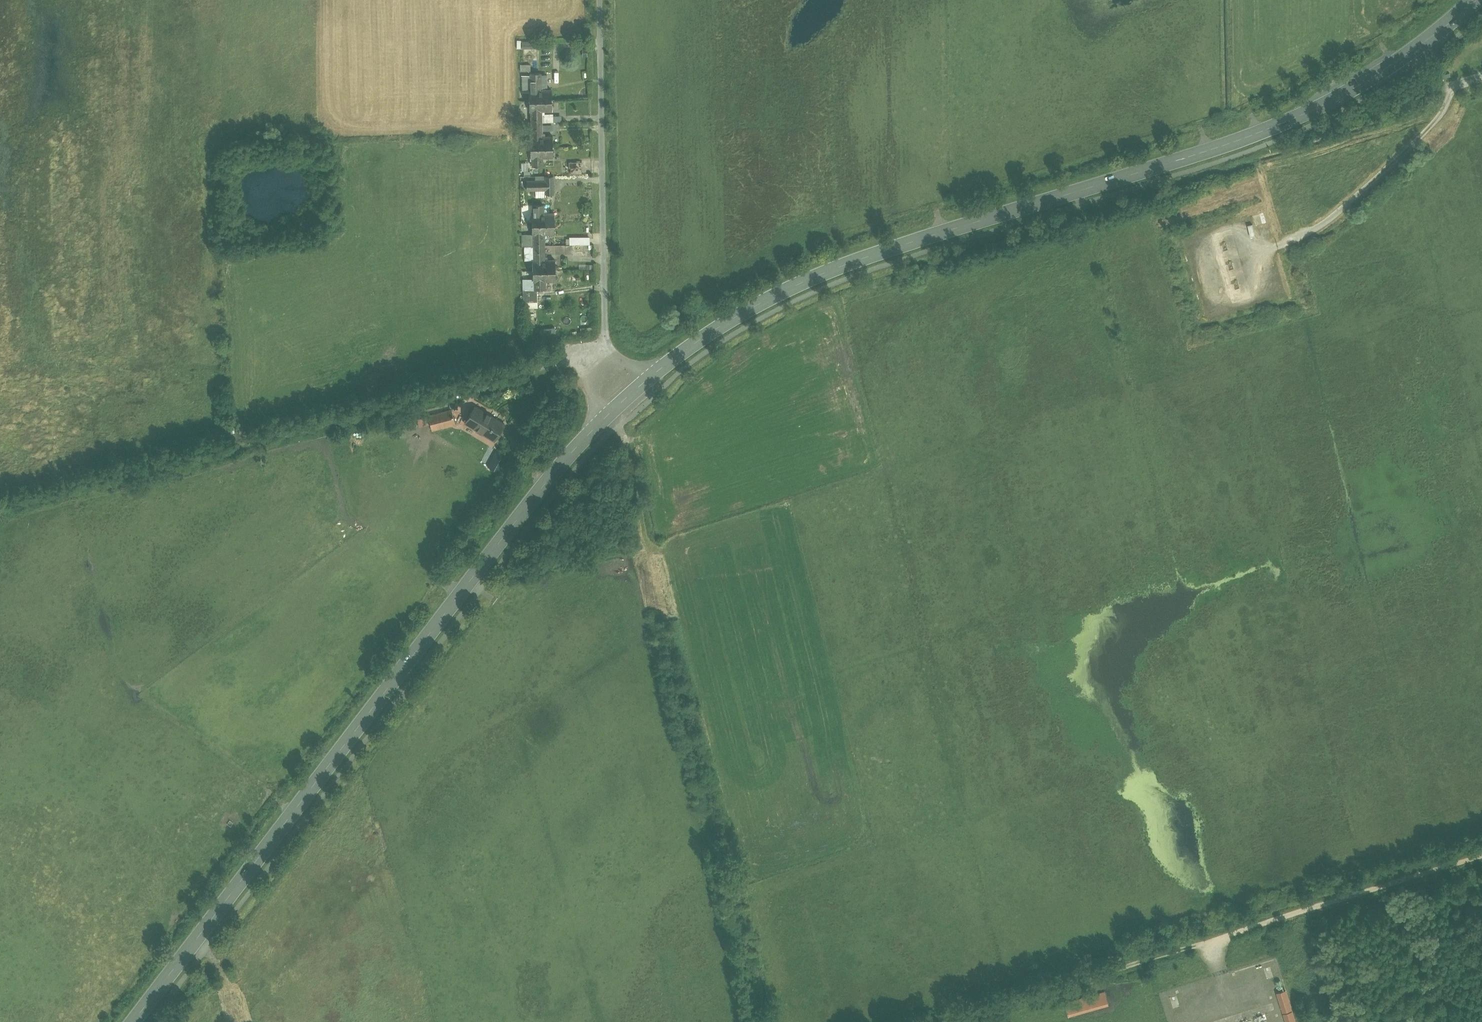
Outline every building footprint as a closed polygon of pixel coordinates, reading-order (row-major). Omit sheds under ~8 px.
[(541,71),(532,71),(532,89),(530,89),(530,109),(533,109),(534,134),(531,134),(531,156),(533,156),(533,165),(544,165),(544,155),(552,155),(552,134),(543,134),(542,109),(552,108),(552,87),(541,88),(541,71)] [(580,163),(568,162),(567,171),(580,172),(580,163)] [(546,189),(546,195),(553,195),(553,175),(546,175),(546,180),(528,180),(528,189),(546,189)] [(543,203),(534,203),(534,213),(532,213),(532,234),(536,234),(536,259),(533,259),(534,280),(535,280),(536,290),(546,290),(546,280),(554,280),(554,259),(545,259),(545,233),(554,233),(554,212),(543,212),(543,203)] [(566,236),(566,244),(587,244),(587,237),(566,236)] [(463,424),(492,441),(501,427),(472,410),(463,424)] [(452,425),(449,411),(427,416),(431,431),(452,425)] [(1061,1000),(1066,1016),(1107,1003),(1102,987),(1061,1000)] [(1273,992),(1283,1021),(1294,1021),(1283,988),(1273,992)]
